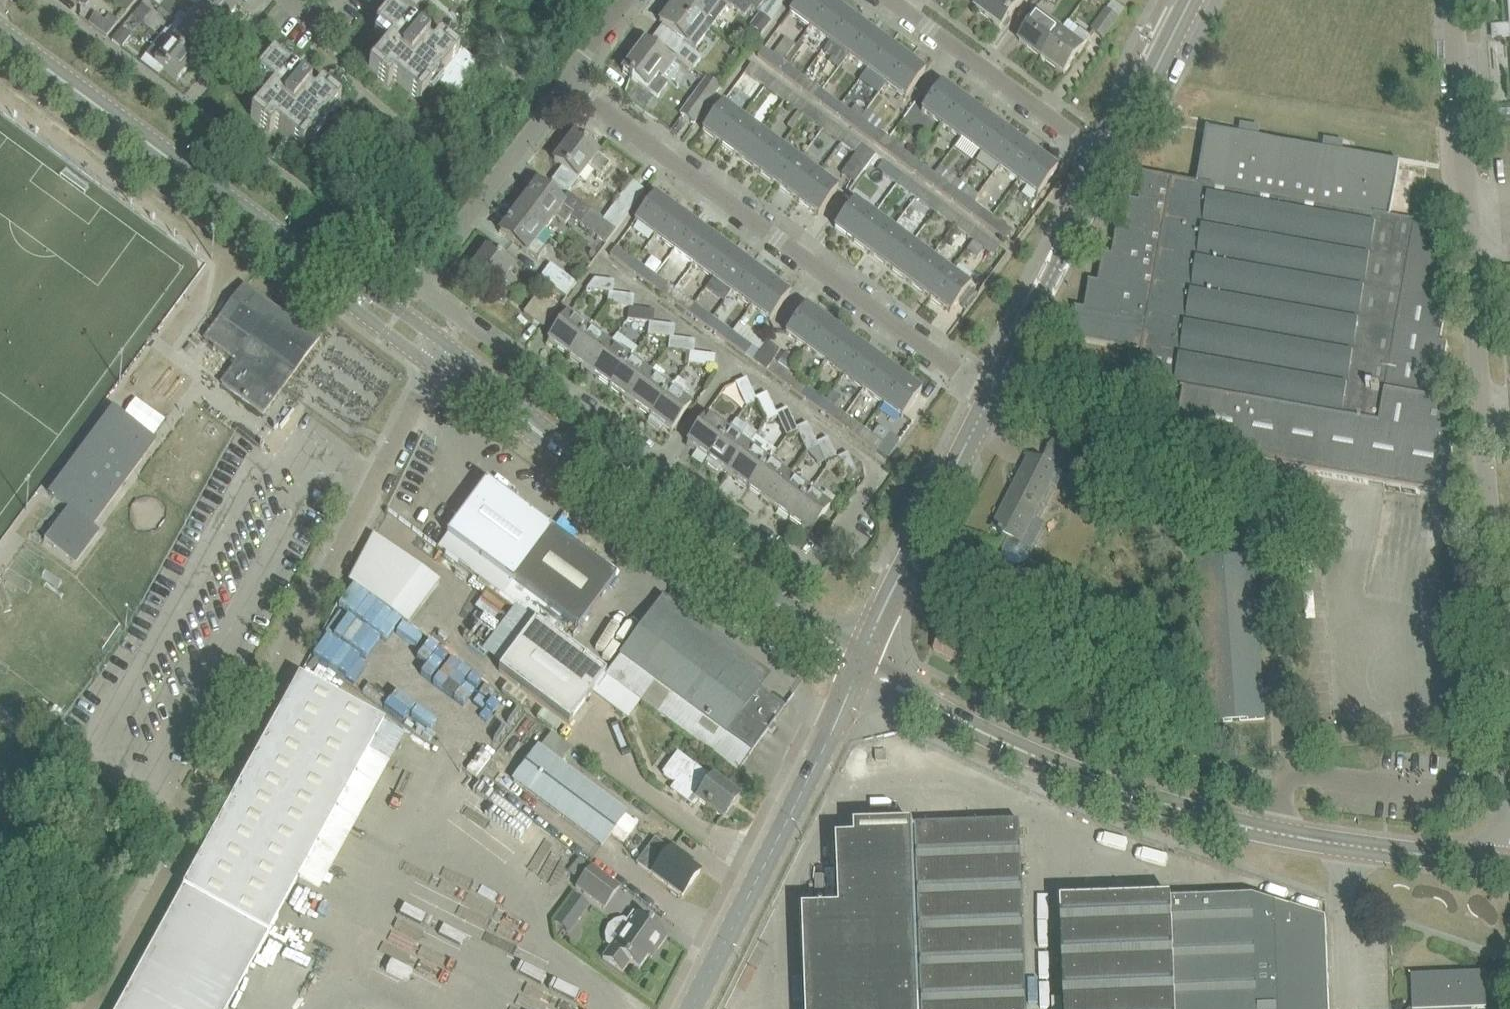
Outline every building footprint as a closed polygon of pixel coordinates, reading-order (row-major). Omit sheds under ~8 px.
[(135,0),(115,0),(114,2),(126,12),(135,0)] [(189,2),(198,10),(199,9),(221,27),(236,9),(225,0),(206,0),(204,2),(202,0),(191,0),(189,2)] [(721,2),(717,0),(676,0),(675,1),(711,28),(727,7),(721,2)] [(745,15),(751,6),(747,3),(743,0),(726,0),(745,15)] [(747,3),(751,6),(769,19),(782,1),(783,2),(784,0),(749,0),(747,3)] [(790,12),(809,26),(828,0),(799,0),(790,12)] [(848,14),(828,0),(809,26),(828,41),(848,14)] [(1014,11),(1023,0),(983,0),(977,9),(1002,28),(1014,11)] [(659,22),(675,34),(689,44),(696,49),(711,28),(675,1),(659,22)] [(1125,11),(1124,9),(1113,1),(1093,30),(1105,39),(1125,11)] [(143,20),(151,9),(142,2),(134,13),(143,20)] [(184,26),(207,45),(221,27),(199,9),(198,10),(190,20),(180,12),(175,19),(184,27),(184,26)] [(352,31),(368,44),(346,72),(365,88),(370,82),(397,104),(413,86),(434,104),(435,103),(432,100),(458,68),(438,52),(437,53),(438,53),(435,57),(417,42),(415,44),(409,38),(405,43),(368,12),(352,31)] [(109,14),(104,21),(94,13),(88,22),(106,36),(118,21),(109,14)] [(828,41),(848,55),(867,29),(848,14),(828,41)] [(1039,15),(1020,41),(1042,57),(1061,32),(1060,31),(1039,15)] [(1090,36),(1068,20),(1060,31),(1061,32),(1042,57),(1065,74),(1084,48),(1082,47),(1090,36)] [(169,45),(170,44),(192,63),(207,45),(184,26),(184,27),(175,37),(166,30),(160,37),(169,45)] [(867,29),(848,55),(867,69),(886,43),(867,29)] [(664,48),(692,68),(701,58),(673,36),(664,48)] [(762,46),(756,54),(777,69),(783,62),(782,61),(794,44),(784,36),(772,53),(762,46)] [(169,45),(160,37),(145,55),(177,81),(192,63),(170,44),(169,45)] [(679,70),(660,55),(644,43),(623,71),(657,97),(668,83),(669,84),(679,70)] [(886,43),(867,69),(886,84),(906,57),(886,43)] [(739,48),(732,57),(739,63),(746,53),(739,48)] [(905,98),(925,72),(906,57),(886,84),(905,98)] [(286,91),(249,60),(233,79),(249,93),(226,120),(245,136),(251,130),(278,153),(293,134),(315,152),(315,151),(312,149),(339,117),(319,100),(318,101),(319,101),(316,105),(297,90),(296,92),(289,87),(286,91)] [(802,76),(783,62),(777,69),(796,84),(802,76)] [(750,63),(744,72),(764,87),(771,78),(750,63)] [(693,123),(720,87),(707,78),(680,114),(693,123)] [(753,117),(771,91),(784,100),(790,92),(771,78),(764,87),(746,111),(753,117)] [(941,83),(921,110),(941,124),(960,98),(941,83)] [(809,106),(790,92),(784,100),(797,110),(786,125),(791,129),(803,114),(809,106)] [(941,124),(960,138),(979,112),(960,98),(941,124)] [(722,103),(702,130),(722,144),(741,117),(722,103)] [(979,112),(960,138),(979,153),(999,126),(979,112)] [(741,117),(722,144),(741,158),(761,132),(741,117)] [(848,135),(829,120),(822,129),(842,143),(848,135)] [(999,126),(979,153),(999,167),(1018,140),(999,126)] [(761,132),(741,158),(760,173),(780,146),(761,132)] [(1455,497),(1453,465),(1448,401),(1447,401),(1447,403),(1444,402),(1449,375),(1450,375),(1450,374),(1442,373),(1447,346),(1448,346),(1448,345),(1440,343),(1445,316),(1446,316),(1446,315),(1438,314),(1443,286),(1444,287),(1444,285),(1436,284),(1441,257),(1442,257),(1442,256),(1434,254),(1438,227),(1440,227),(1440,226),(1390,217),(1399,166),(1209,132),(1200,184),(1144,174),(1140,202),(1130,201),(1126,229),(1117,228),(1112,256),(1103,254),(1099,283),(1089,281),(1085,310),(1076,308),(1070,339),(1116,347),(1142,351),(1141,356),(1130,354),(1126,378),(1137,380),(1136,383),(1184,391),(1174,448),(1171,447),(1171,449),(1459,499),(1459,498),(1455,497)] [(855,153),(842,170),(856,180),(875,155),(848,135),(842,143),(855,153)] [(562,168),(552,181),(568,193),(588,167),(601,177),(610,165),(597,155),(597,154),(573,136),(554,161),(562,168)] [(929,140),(918,154),(925,159),(935,145),(929,140)] [(999,167),(1018,181),(1037,155),(1018,140),(999,167)] [(780,146),(760,173),(780,187),(799,160),(780,146)] [(903,175),(875,155),(856,180),(864,186),(868,181),(874,185),(883,173),(897,183),(903,175)] [(1037,195),(1057,169),(1037,155),(1018,181),(1037,195)] [(780,187),(799,201),(819,174),(799,160),(780,187)] [(818,215),(838,189),(819,174),(799,201),(818,215)] [(922,189),(903,175),(897,183),(916,197),(922,189)] [(644,190),(631,180),(602,218),(615,228),(644,190)] [(522,208),(519,206),(518,208),(544,228),(554,216),(565,224),(573,212),(536,185),(527,196),(530,198),(522,208)] [(634,222),(653,237),(674,209),(654,195),(634,222)] [(854,201),(834,227),(854,241),(873,215),(854,201)] [(500,232),(516,244),(537,261),(546,249),(535,241),(544,228),(518,208),(516,211),(519,212),(511,223),(508,221),(500,232)] [(605,244),(616,229),(615,228),(602,218),(590,209),(579,224),(605,244)] [(673,251),(693,223),(674,209),(653,237),(673,251)] [(873,215),(854,241),(873,256),(892,229),(873,215)] [(1011,231),(992,217),(986,224),(1005,238),(1011,231)] [(980,232),(960,218),(954,226),(974,240),(980,232)] [(668,257),(687,272),(692,265),(712,238),(693,223),(673,251),(668,257)] [(873,256),(892,270),(912,243),(892,229),(873,256)] [(998,245),(980,232),(974,240),(992,254),(998,245)] [(712,238),(692,265),(711,279),(731,252),(712,238)] [(912,243),(892,270),(912,284),(931,258),(912,243)] [(615,245),(609,254),(630,269),(636,260),(615,245)] [(469,273),(503,298),(512,286),(503,278),(511,268),(487,250),(469,273)] [(731,252),(711,279),(731,293),(751,266),(731,252)] [(931,258),(912,284),(931,298),(950,272),(931,258)] [(655,274),(636,260),(630,269),(649,283),(655,274)] [(576,283),(550,263),(539,277),(565,297),(576,283)] [(731,293),(750,308),(770,280),(751,266),(731,293)] [(958,278),(953,274),(950,272),(931,298),(950,312),(977,276),(966,268),(958,278)] [(675,289),(655,274),(649,283),(668,298),(675,289)] [(594,278),(587,289),(609,292),(612,292),(614,280),(594,278)] [(769,322),(789,294),(770,280),(750,308),(769,322)] [(205,340),(237,363),(222,384),(263,415),(320,337),(282,308),(279,312),(244,286),(232,302),(205,340)] [(694,303),(675,289),(668,298),(687,312),(694,303)] [(634,294),(612,292),(609,292),(607,304),(629,306),(633,307),(634,294)] [(537,295),(524,313),(543,327),(556,309),(537,295)] [(694,303),(687,312),(706,326),(713,317),(694,303)] [(629,306),(627,319),(649,322),(654,322),(655,310),(633,307),(629,306)] [(805,306),(786,332),(805,346),(825,320),(805,306)] [(548,341),(569,357),(592,325),(581,317),(578,321),(568,314),(548,341)] [(732,332),(713,317),(706,326),(726,340),(732,332)] [(805,346),(825,361),(844,335),(825,320),(805,346)] [(649,322),(648,335),(668,337),(673,338),(675,325),(654,322),(649,322)] [(602,333),(592,325),(569,357),(589,372),(609,344),(599,337),(602,333)] [(751,345),(732,332),(726,340),(744,354),(751,345)] [(844,375),(863,349),(844,335),(825,361),(844,375)] [(668,337),(667,349),(689,352),(693,353),(695,341),(673,338),(668,337)] [(779,350),(767,341),(753,359),(781,380),(787,371),(800,353),(789,345),(775,363),(771,360),(779,350)] [(609,344),(589,372),(610,387),(633,355),(622,347),(619,351),(609,344)] [(863,349),(844,375),(863,389),(883,363),(863,349)] [(714,367),(715,355),(693,353),(689,352),(688,364),(714,367)] [(643,363),(633,355),(610,387),(630,401),(649,374),(640,367),(643,363)] [(902,377),(883,363),(863,389),(883,404),(902,377)] [(787,371),(781,380),(800,394),(806,386),(787,371)] [(660,381),(649,374),(630,401),(650,416),(673,385),(662,377),(660,381)] [(902,418),(921,392),(902,377),(883,404),(902,418)] [(746,378),(735,383),(746,407),(757,402),(756,398),(746,378)] [(673,385),(650,416),(671,432),(691,404),(681,397),(686,389),(685,385),(677,379),(673,385)] [(806,386),(800,394),(819,409),(832,391),(831,390),(830,392),(823,387),(817,394),(806,386)] [(841,398),(832,391),(819,409),(838,423),(845,414),(834,406),(841,398)] [(767,393),(756,398),(757,402),(767,422),(778,417),(776,413),(767,393)] [(788,408),(776,413),(778,417),(788,437),(799,431),(797,428),(788,408)] [(736,421),(735,420),(730,427),(720,419),(717,424),(707,417),(687,443),(708,459),(736,421)] [(738,440),(747,428),(736,421),(708,459),(728,474),(748,447),(738,440)] [(132,422),(68,509),(44,542),(75,565),(99,532),(92,527),(156,440),(132,422)] [(808,423),(797,428),(799,431),(808,452),(820,446),(818,443),(808,423)] [(889,433),(882,443),(864,429),(858,438),(885,458),(898,440),(889,433)] [(820,446),(829,466),(840,461),(839,458),(829,438),(818,443),(820,446)] [(1046,457),(1073,471),(1081,455),(1054,441),(1046,457)] [(758,454),(748,447),(728,474),(749,489),(772,457),(761,449),(758,454)] [(850,453),(839,458),(840,461),(850,482),(858,471),(850,453)] [(782,465),(772,457),(749,489),(769,504),(789,477),(779,470),(782,465)] [(1011,504),(1007,502),(993,529),(1000,532),(999,534),(1003,536),(1004,534),(1022,543),(1058,471),(1030,457),(1014,488),(1018,489),(1011,504)] [(802,479),(798,484),(789,477),(769,504),(789,519),(813,488),(802,479)] [(447,535),(438,548),(502,595),(512,583),(551,529),(486,481),(447,535)] [(820,499),(823,495),(813,488),(789,519),(810,534),(830,507),(820,499)] [(551,529),(512,583),(577,631),(616,577),(551,529)] [(439,583),(390,547),(373,536),(349,583),(407,626),(439,583)] [(1196,562),(1208,722),(1265,718),(1253,558),(1196,562)] [(619,658),(605,674),(641,702),(653,711),(737,774),(752,752),(785,707),(759,689),(762,685),(656,608),(644,624),(619,658)] [(360,656),(344,646),(355,627),(341,619),(318,657),(348,675),(360,656)] [(535,622),(498,671),(569,723),(605,674),(535,622)] [(975,641),(946,627),(934,650),(963,665),(975,641)] [(301,674),(376,714),(384,700),(309,660),(301,674)] [(118,1008),(230,1008),(385,725),(299,678),(183,889),(118,1008)] [(625,816),(626,814),(538,748),(513,781),(602,846),(610,835),(623,844),(638,825),(625,816)] [(886,751),(876,751),(876,761),(886,761),(886,751)] [(712,778),(677,753),(662,773),(675,783),(671,788),(694,805),(698,800),(723,819),(739,798),(712,778)] [(491,867),(511,877),(523,853),(527,855),(541,826),(513,812),(516,806),(493,794),(476,828),(516,847),(513,854),(501,848),(491,867)] [(1019,825),(856,830),(857,842),(839,843),(841,912),(805,913),(808,1008),(1026,1008),(1019,825)] [(691,866),(693,864),(672,848),(670,850),(655,840),(637,864),(682,897),(700,872),(691,866)] [(591,868),(576,888),(604,909),(619,887),(591,868)] [(574,895),(554,921),(569,932),(588,906),(574,895)] [(1327,920),(1253,898),(1063,905),(1066,1008),(1330,1008),(1327,920)] [(605,936),(606,945),(610,947),(603,958),(623,972),(629,963),(639,969),(655,947),(658,950),(667,937),(633,913),(627,921),(624,919),(615,921),(608,926),(605,936)] [(1487,1008),(1486,973),(1412,976),(1413,1008),(1487,1008)] [(535,981),(530,993),(548,1000),(553,988),(535,981)] [(533,1008),(543,1008),(543,1000),(533,1000),(533,1008)]
